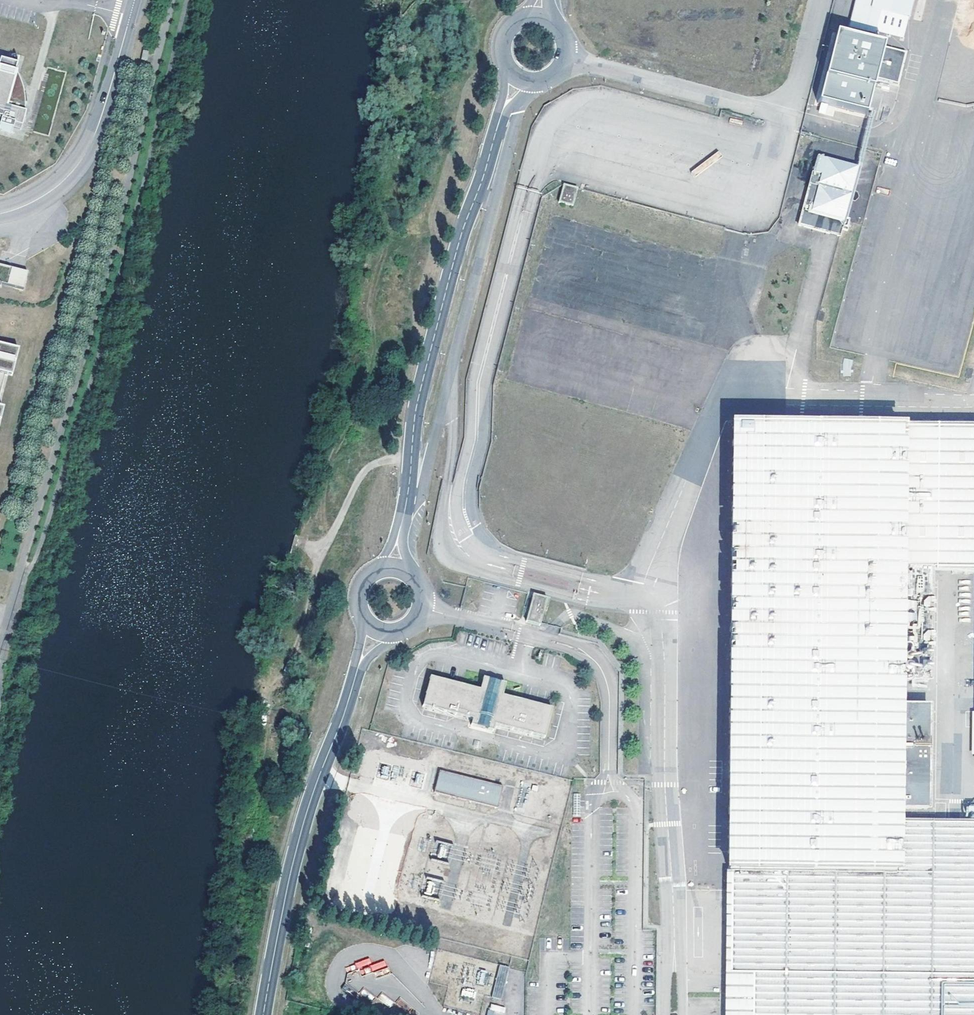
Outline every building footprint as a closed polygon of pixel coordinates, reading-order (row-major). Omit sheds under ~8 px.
[(822,99),(870,111),(878,77),(886,48),(888,38),(840,26),(822,99)] [(906,53),(886,48),(878,77),(899,82),(906,53)] [(0,61),(0,129),(11,132),(12,127),(20,130),(24,115),(23,114),(21,106),(19,95),(22,94),(20,86),(17,86),(14,73),(16,65),(0,61)] [(840,238),(842,238),(845,230),(852,232),(854,223),(846,221),(861,171),(821,159),(802,226),(840,238)] [(576,207),(581,189),(567,185),(561,203),(576,207)] [(617,253),(619,235),(607,233),(605,252),(617,253)] [(574,245),(569,266),(582,269),(587,248),(574,245)] [(0,266),(0,284),(7,286),(11,269),(0,266)] [(5,374),(7,374),(13,350),(0,347),(0,391),(5,374)] [(855,426),(855,420),(841,420),(841,425),(818,425),(736,425),(731,870),(730,990),(730,1014),(973,1014),(973,822),(902,821),(902,807),(934,807),(934,705),(902,705),(902,678),(935,678),(935,567),(973,567),(973,428),(855,426)] [(532,602),(547,606),(549,598),(534,594),(532,602)] [(542,624),(547,606),(532,602),(528,621),(542,624)] [(547,735),(554,708),(504,695),(506,683),(486,678),(483,689),(433,677),(426,703),(476,716),(474,722),(495,727),(496,722),(547,735)] [(503,785),(439,769),(433,791),(498,807),(503,785)] [(440,843),(439,856),(447,857),(448,843),(440,843)] [(356,968),(370,964),(369,958),(354,963),(356,968)] [(500,964),(491,996),(501,999),(510,967),(500,964)] [(473,999),(475,990),(462,988),(460,996),(473,999)] [(377,998),(389,1007),(393,1002),(382,993),(377,998)] [(494,1013),(504,1014),(505,1006),(490,1003),(487,1014),(494,1014),(494,1013)]
